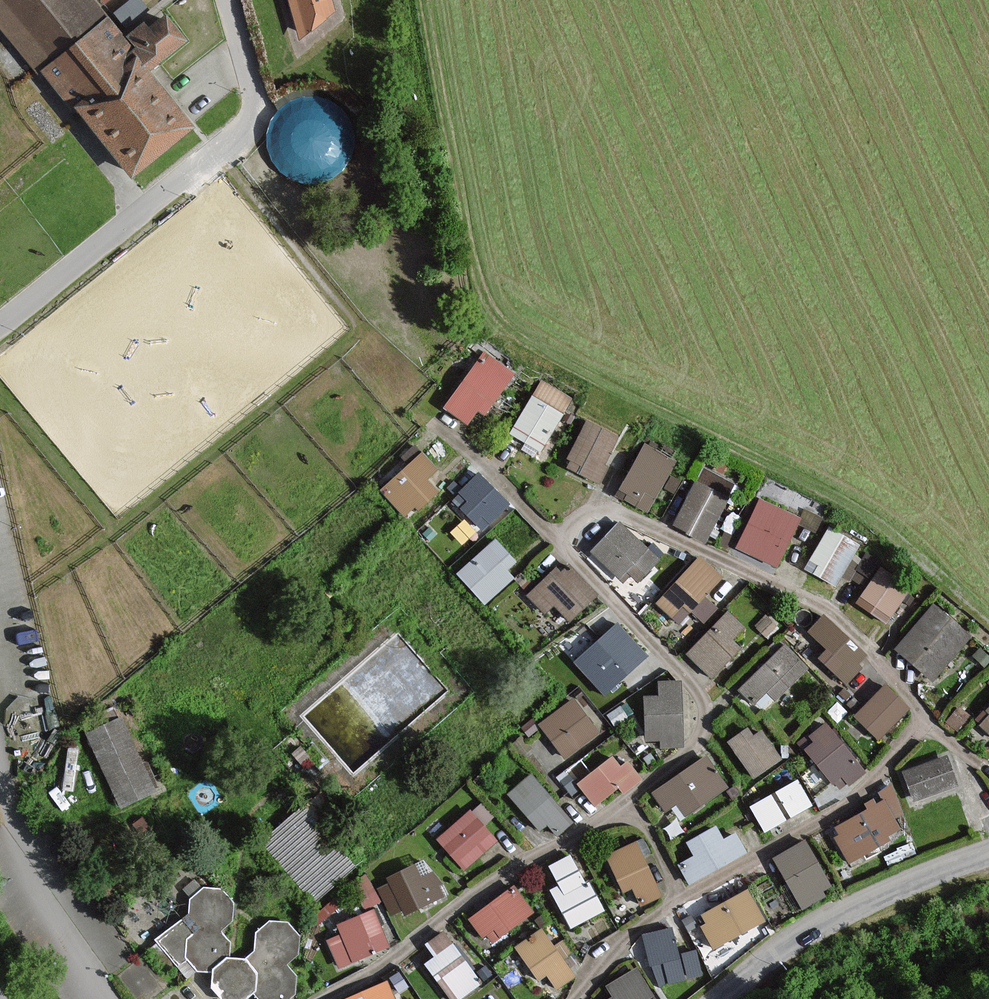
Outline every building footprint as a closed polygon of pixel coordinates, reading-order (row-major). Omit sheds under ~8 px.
[(92,0),(0,0),(0,24),(125,179),(189,128),(146,75),(184,44),(157,11),(123,38),(92,0)] [(330,13),(327,0),(287,0),(297,39),(330,13)] [(512,374),(483,353),(444,408),(464,423),(473,410),(482,416),(512,374)] [(569,401),(541,384),(510,434),(539,451),(569,401)] [(614,438),(585,423),(563,466),(596,483),(603,470),(599,467),(614,438)] [(656,451),(644,445),(619,491),(627,496),(625,500),(644,510),(670,462),(654,454),(656,451)] [(434,471),(419,455),(378,491),(404,519),(433,493),(422,482),(434,471)] [(699,477),(724,489),(729,477),(704,465),(699,477)] [(505,505),(476,476),(458,494),(467,503),(460,510),(480,530),(505,505)] [(725,500),(695,483),(672,525),(702,542),(725,500)] [(796,519),(759,502),(736,548),(773,566),(796,519)] [(655,562),(617,524),(589,553),(619,582),(628,574),(636,582),(655,562)] [(857,546),(828,529),(804,570),(833,587),(857,546)] [(513,564),(493,542),(457,575),(484,604),(511,579),(504,572),(513,564)] [(718,579),(697,560),(655,604),(676,623),(688,610),(701,622),(714,608),(702,596),(718,579)] [(593,596),(566,568),(558,576),(553,570),(526,596),(543,614),(551,606),(566,621),(593,596)] [(905,590),(879,572),(857,604),(882,622),(905,590)] [(966,636),(932,607),(895,650),(929,679),(966,636)] [(740,629),(725,614),(685,655),(709,678),(735,651),(727,643),(740,629)] [(866,659),(823,618),(808,632),(827,651),(820,659),(844,682),(866,659)] [(646,657),(617,625),(576,663),(605,694),(646,657)] [(807,669),(785,646),(740,691),(755,706),(768,692),(775,700),(807,669)] [(680,683),(659,684),(659,696),(644,697),(645,740),(660,740),(660,748),(682,747),(680,683)] [(905,710),(883,689),(855,718),(877,739),(905,710)] [(596,735),(572,702),(542,724),(565,757),(596,735)] [(121,720),(85,735),(119,811),(166,791),(153,761),(141,766),(121,720)] [(866,772),(825,725),(812,737),(817,742),(805,752),(834,785),(843,778),(850,786),(866,772)] [(755,739),(748,730),(731,742),(755,777),(781,760),(763,733),(755,739)] [(620,769),(611,758),(579,784),(596,805),(617,788),(622,795),(640,780),(627,764),(620,769)] [(726,788),(705,758),(654,793),(667,812),(672,809),(680,820),(726,788)] [(957,785),(948,758),(906,771),(915,798),(957,785)] [(572,824),(531,776),(508,796),(541,834),(549,827),(557,837),(572,824)] [(813,805),(799,780),(753,805),(766,830),(813,805)] [(896,829),(881,803),(873,807),(870,801),(861,806),(865,812),(834,829),(839,838),(835,839),(848,862),(884,842),(881,837),(896,829)] [(479,805),(438,842),(462,869),(493,842),(479,827),(490,817),(479,805)] [(357,868),(300,808),(260,846),(316,906),(357,868)] [(743,854),(733,835),(719,843),(712,830),(685,844),(692,858),(678,866),(688,884),(743,854)] [(833,891),(806,842),(776,859),(803,907),(833,891)] [(657,897),(632,845),(605,858),(621,892),(629,888),(638,906),(657,897)] [(567,857),(547,868),(558,888),(550,892),(568,928),(600,912),(586,885),(582,887),(567,857)] [(422,880),(416,868),(384,883),(403,921),(444,901),(432,875),(422,880)] [(363,905),(379,898),(368,872),(352,879),(363,905)] [(190,899),(189,917),(156,939),(186,977),(197,971),(212,972),(212,988),(221,998),(246,998),(254,993),(258,998),(290,998),(295,995),(298,976),(287,965),(298,955),(301,936),(289,922),(271,921),(258,931),(255,951),(246,959),(229,958),(231,943),(221,932),(232,921),(234,902),(222,890),(203,888),(190,899)] [(534,917),(513,889),(467,923),(480,941),(485,938),(493,948),(534,917)] [(764,922),(748,893),(703,917),(707,925),(703,927),(714,949),(764,922)] [(375,914),(339,928),(342,936),(328,942),(338,971),(389,951),(375,914)] [(667,931),(643,937),(650,966),(662,963),(667,982),(679,979),(667,931)] [(573,981),(540,934),(514,952),(537,985),(545,979),(554,993),(573,981)] [(444,935),(424,949),(432,959),(421,967),(444,998),(465,998),(493,979),(487,971),(476,979),(444,935)] [(696,945),(679,947),(682,972),(699,970),(696,945)] [(633,971),(606,988),(612,998),(644,998),(648,996),(633,971)] [(351,998),(392,998),(385,984),(351,998)]
